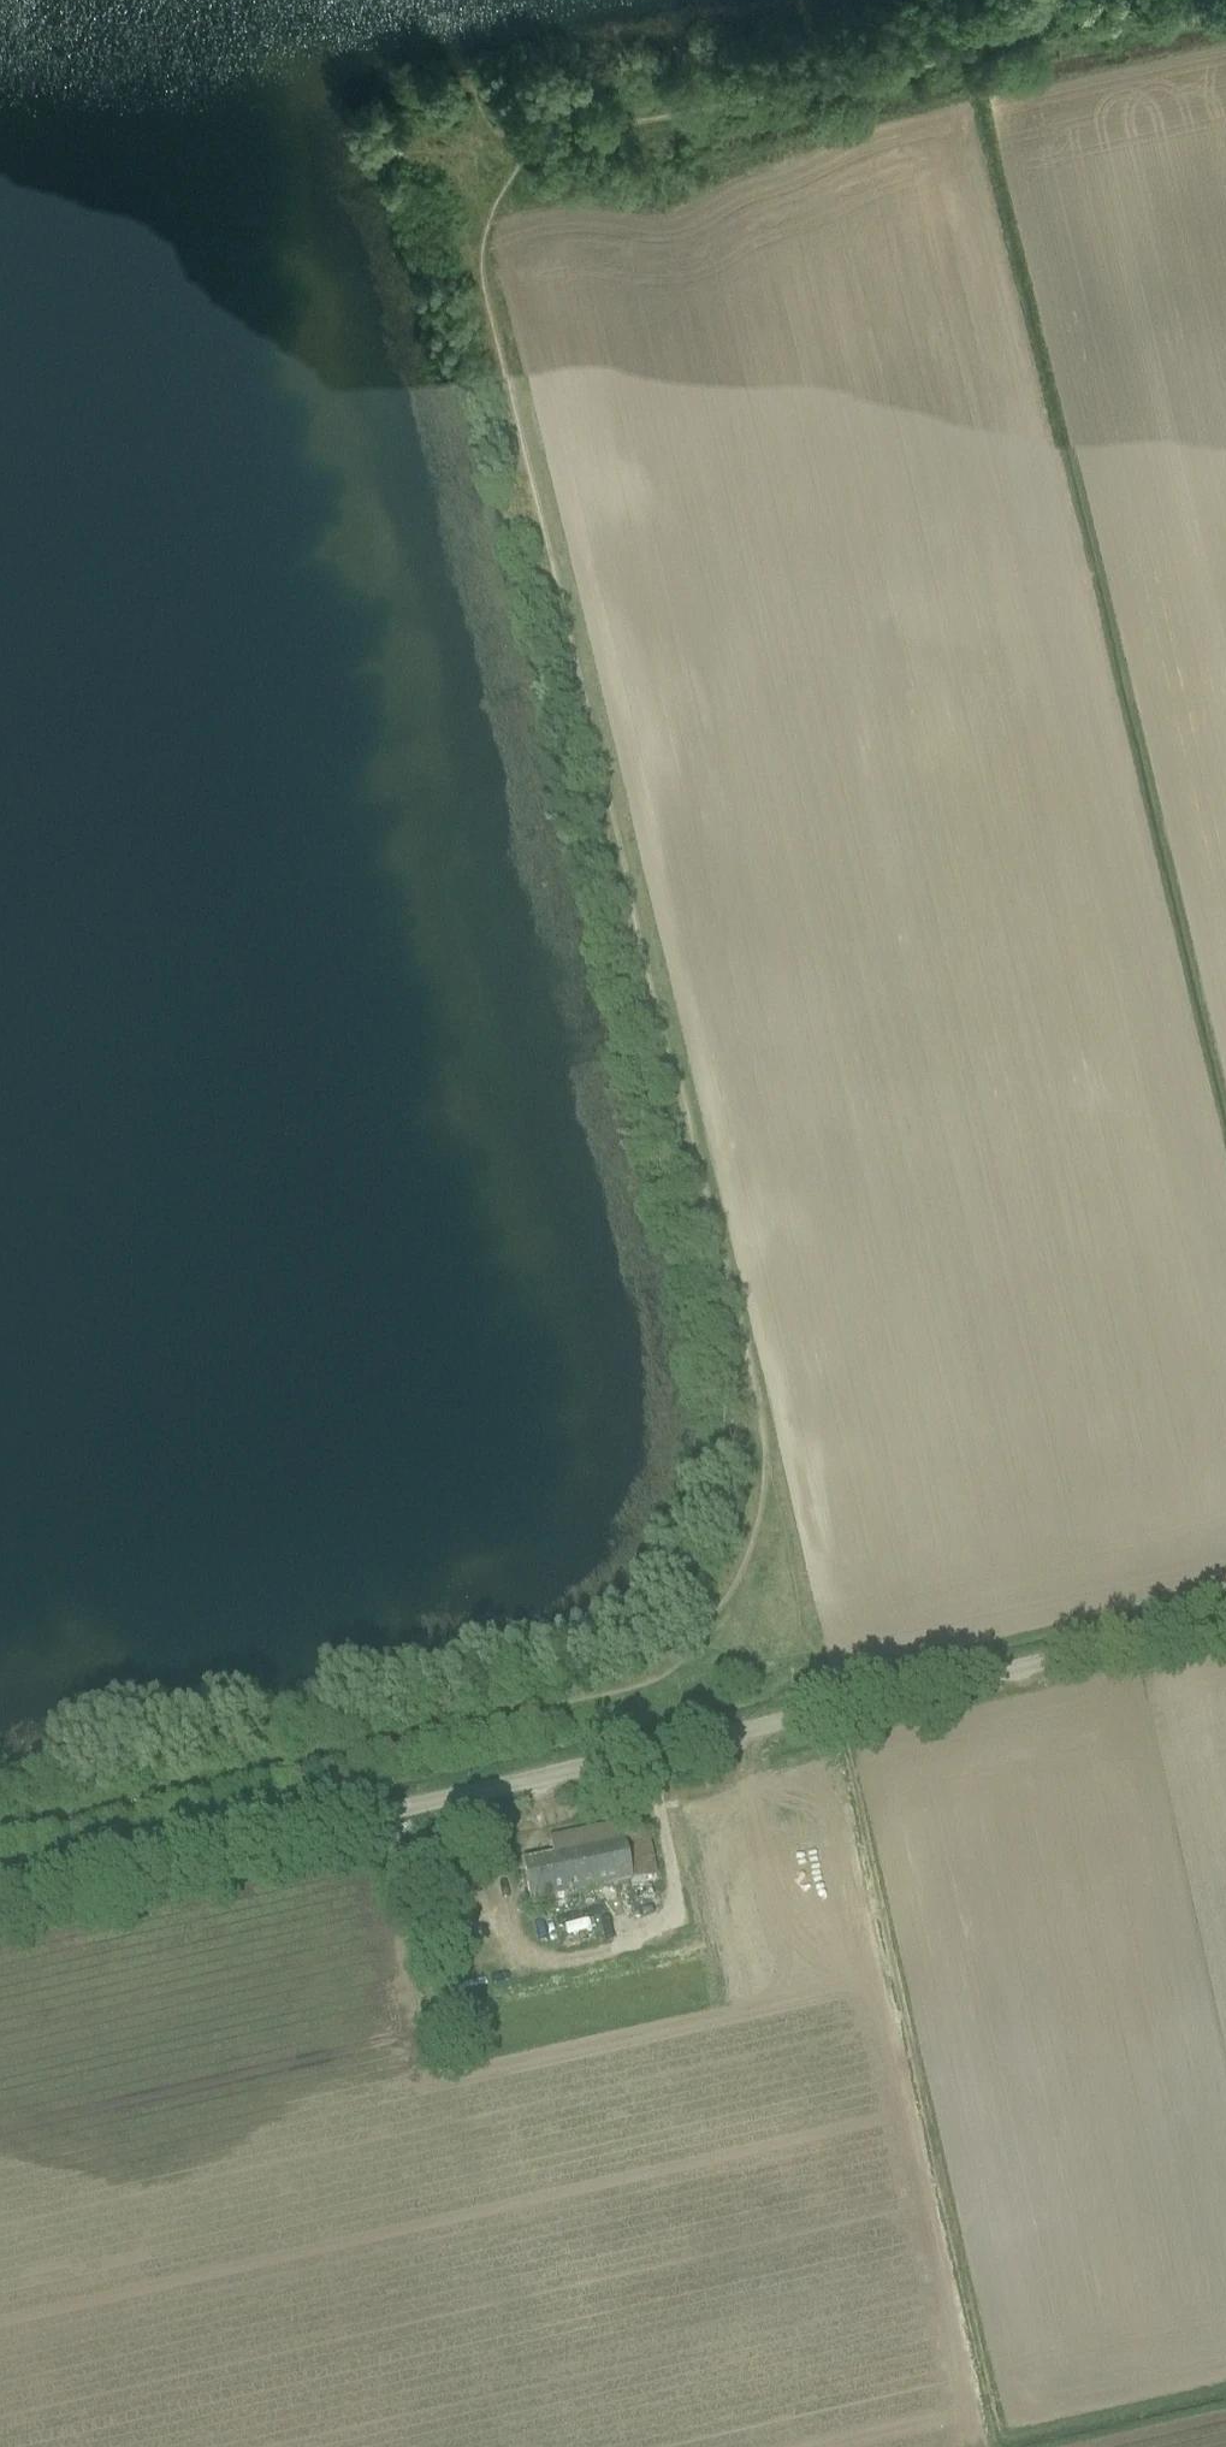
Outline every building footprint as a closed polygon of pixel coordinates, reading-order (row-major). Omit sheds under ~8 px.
[(522,1863),(526,1883),(530,1903),(656,1878),(647,1833),(624,1838),(620,1823),(549,1838),(553,1857),(522,1863)]
